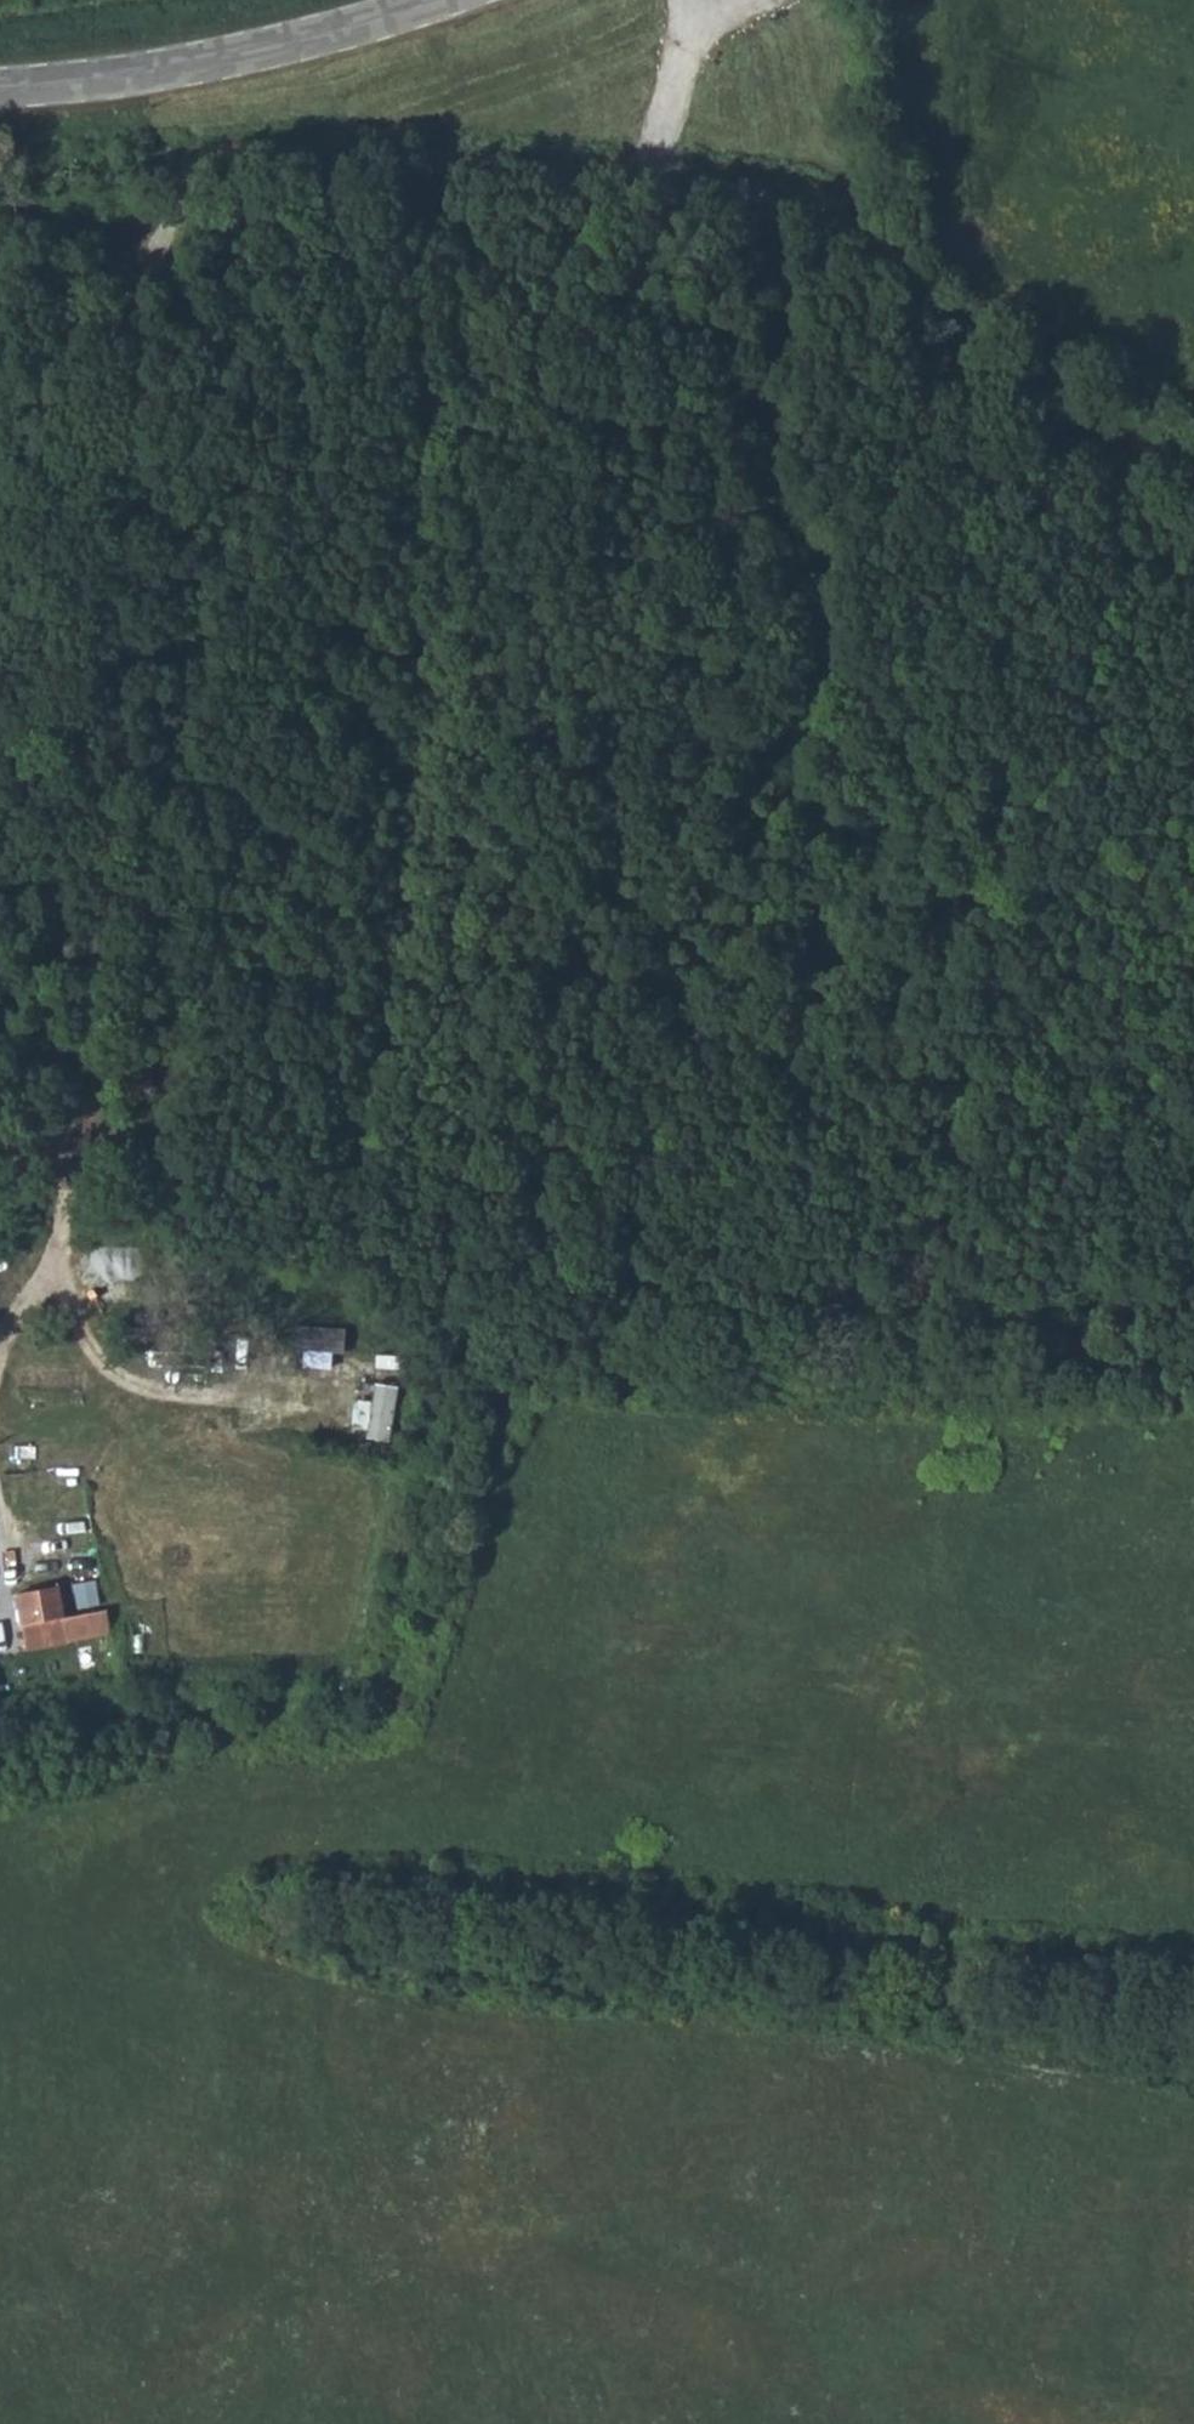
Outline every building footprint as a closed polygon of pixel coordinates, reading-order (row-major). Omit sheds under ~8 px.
[(108,1236),(107,1274),(157,1276),(159,1238),(108,1236)] [(357,1377),(353,1421),(371,1423),(370,1435),(396,1437),(401,1381),(357,1377)] [(19,1624),(27,1623),(64,1617),(58,1586),(15,1593),(19,1624)]
